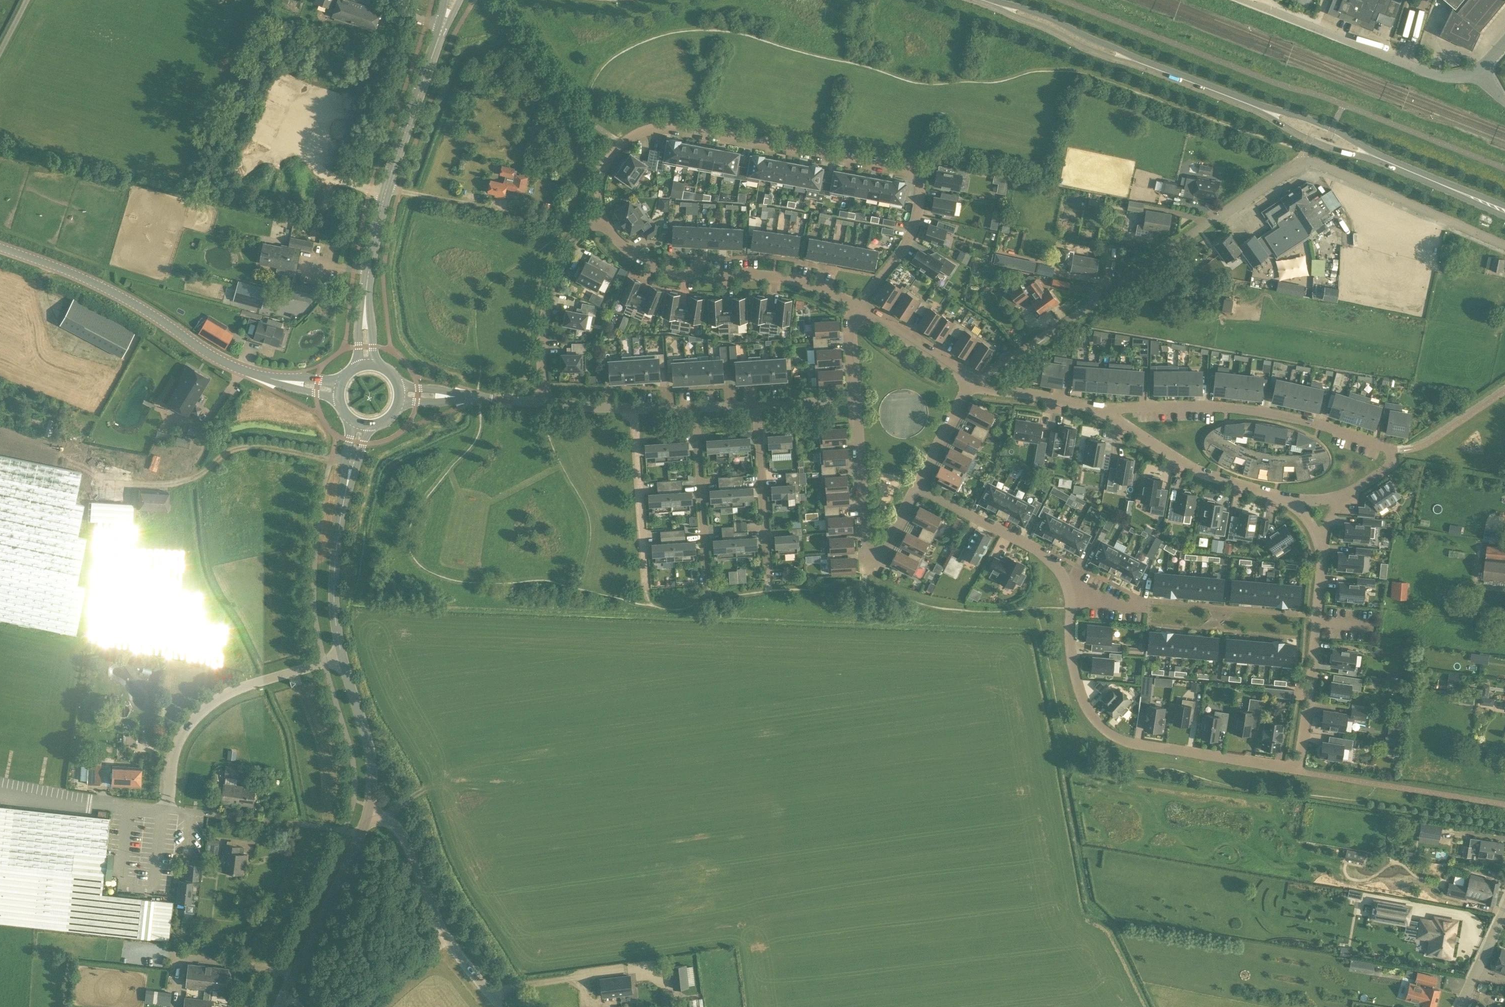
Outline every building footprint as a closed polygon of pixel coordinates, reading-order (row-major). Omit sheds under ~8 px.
[(315,2),(331,8),(331,6),(335,8),(333,16),(375,30),(381,11),(349,0),(316,0),(315,2)] [(1328,13),(1372,30),(1376,20),(1391,26),(1401,0),(1333,0),(1328,13)] [(1452,6),(1439,34),(1471,50),(1480,32),(1479,32),(1504,1),(1504,0),(1445,0),(1452,6)] [(659,151),(657,164),(656,168),(662,169),(663,163),(675,165),(680,142),(681,141),(670,139),(670,140),(668,140),(665,152),(659,151)] [(688,164),(692,144),(680,142),(675,165),(683,167),(682,172),(687,173),(688,164)] [(700,166),(703,146),(692,144),(688,164),(699,166),(700,166)] [(712,168),(715,148),(703,146),(700,166),(699,166),(699,170),(711,172),(712,168)] [(723,170),(725,162),(727,151),(715,148),(712,168),(723,170)] [(656,168),(657,164),(659,151),(650,149),(647,161),(643,160),(642,162),(631,154),(626,161),(625,160),(625,159),(619,167),(620,167),(621,167),(616,174),(622,178),(621,179),(626,182),(626,181),(632,185),(644,167),(648,168),(656,170),(656,168)] [(741,179),(743,166),(737,165),(739,153),(727,151),(725,162),(723,170),(722,175),(734,178),(741,179)] [(759,182),(760,177),(763,157),(764,157),(764,156),(754,154),(753,155),(751,155),(749,167),(743,166),(741,179),(746,180),(759,182)] [(771,179),(775,159),(764,157),(763,157),(760,177),(771,179)] [(783,181),(787,162),(775,159),(771,179),(770,183),(777,184),(777,180),(783,181)] [(795,183),(799,164),(787,162),(783,181),(795,183)] [(807,186),(810,166),(799,164),(795,183),(806,185),(807,186)] [(824,194),(826,181),(821,180),(823,168),(820,168),(821,166),(810,164),(810,166),(807,186),(806,185),(806,189),(818,191),(816,201),(822,202),(824,194)] [(1199,164),(1198,173),(1210,175),(1211,166),(1200,164),(1199,164)] [(515,168),(502,165),(500,174),(513,177),(515,168)] [(934,177),(933,184),(934,184),(934,185),(942,186),(941,189),(949,190),(949,188),(959,190),(961,176),(965,176),(966,170),(950,167),(949,173),(937,171),(936,178),(934,177)] [(843,192),(846,172),(834,170),(832,182),(826,181),(824,194),(830,195),(830,193),(843,196),(843,192)] [(855,194),(858,175),(846,172),(843,192),(855,194)] [(490,180),(487,191),(495,193),(495,195),(504,197),(506,188),(524,192),(528,177),(516,174),(514,183),(504,180),(503,183),(490,180)] [(994,174),(992,181),(998,182),(996,192),(1005,193),(1008,177),(994,174)] [(866,196),(870,177),(858,175),(855,194),(866,196)] [(1197,176),(1197,177),(1187,175),(1182,198),(1193,200),(1194,196),(1216,201),(1220,181),(1197,176)] [(878,199),(882,179),(870,177),(866,196),(878,199)] [(894,181),(893,181),(882,179),(878,199),(890,201),(894,181)] [(894,181),(890,201),(902,203),(906,183),(904,183),(904,181),(894,179),(893,181),(894,181)] [(1177,186),(1178,183),(1164,180),(1161,193),(1180,197),(1182,187),(1177,186)] [(1288,192),(1281,197),(1265,208),(1277,224),(1293,213),(1307,233),(1311,231),(1315,228),(1318,233),(1328,227),(1324,222),(1333,216),(1330,211),(1330,210),(1321,196),(1315,199),(1314,197),(1310,200),(1306,195),(1317,188),(1313,182),(1306,180),(1299,185),(1293,189),(1291,187),(1286,190),(1288,192)] [(684,186),(685,183),(673,181),(670,196),(682,198),(683,190),(684,186)] [(670,190),(659,188),(658,195),(669,197),(670,190)] [(695,192),(683,190),(682,198),(694,199),(695,192)] [(695,192),(694,199),(706,200),(707,194),(695,192)] [(931,203),(930,209),(932,210),(931,211),(953,215),(956,201),(957,201),(959,195),(945,192),(943,199),(934,197),(933,203),(931,203)] [(661,198),(660,211),(668,211),(669,198),(661,198)] [(1127,209),(1142,212),(1144,202),(1129,200),(1127,209)] [(615,211),(616,212),(621,219),(620,220),(623,226),(624,225),(629,232),(630,233),(641,225),(645,231),(642,233),(646,239),(647,238),(658,231),(659,230),(658,229),(656,225),(655,224),(654,225),(652,227),(648,221),(644,224),(639,216),(643,214),(638,206),(634,209),(630,202),(629,201),(616,211),(615,211)] [(1255,255),(1249,260),(1253,265),(1269,254),(1268,254),(1272,251),(1277,259),(1313,234),(1311,231),(1307,233),(1293,213),(1277,224),(1265,208),(1261,211),(1272,227),(1261,235),(1262,236),(1257,239),(1257,238),(1256,239),(1259,243),(1255,246),(1258,251),(1255,254),(1255,255)] [(850,218),(852,212),(840,210),(839,215),(850,218)] [(1145,221),(1144,225),(1137,224),(1135,234),(1148,236),(1149,229),(1167,232),(1170,213),(1147,210),(1145,221)] [(852,212),(850,218),(862,220),(864,213),(856,211),(856,212),(852,212)] [(541,216),(534,214),(532,221),(539,223),(541,216)] [(923,235),(925,236),(924,238),(941,244),(946,231),(953,233),(956,226),(944,222),(942,228),(929,224),(927,230),(925,230),(923,235)] [(684,245),(685,226),(673,225),(672,244),(684,245)] [(685,226),(684,245),(695,245),(696,227),(685,226)] [(696,227),(695,245),(707,246),(708,227),(696,227)] [(708,227),(707,246),(718,247),(719,228),(708,227)] [(882,227),(881,233),(892,235),(893,229),(882,227)] [(719,228),(718,247),(730,247),(731,228),(719,228)] [(731,228),(730,247),(741,248),(742,229),(731,228)] [(762,250),(765,231),(753,229),(751,248),(762,250)] [(765,231),(762,250),(774,251),(776,233),(765,231)] [(776,233),(774,251),(785,253),(788,234),(776,233)] [(1242,250),(1249,260),(1255,255),(1255,254),(1258,251),(1255,246),(1259,243),(1256,239),(1257,238),(1254,234),(1239,245),(1230,233),(1215,245),(1227,262),(1242,250)] [(788,234),(785,253),(797,254),(799,236),(788,234)] [(264,242),(260,263),(277,266),(277,268),(296,272),(300,248),(312,250),(313,241),(291,237),(289,245),(282,244),(281,246),(264,242)] [(817,259),(821,240),(809,238),(806,256),(817,259)] [(821,240),(817,259),(829,261),(832,242),(821,240)] [(832,242),(829,261),(840,263),(843,244),(832,242)] [(843,244),(840,263),(851,265),(854,246),(843,244)] [(854,246),(851,265),(862,267),(866,248),(854,246)] [(866,248),(862,267),(874,269),(874,267),(875,267),(876,262),(875,262),(877,250),(866,248)] [(1069,260),(1072,261),(1071,271),(1096,276),(1099,259),(1074,254),(1073,255),(1070,254),(1070,250),(1062,248),(1060,263),(1068,264),(1069,260)] [(945,257),(942,262),(927,253),(926,254),(919,249),(911,261),(918,266),(917,267),(925,273),(928,269),(935,273),(938,269),(948,276),(956,264),(945,257)] [(956,259),(967,264),(971,255),(960,250),(956,259)] [(1030,261),(1017,259),(996,254),(995,262),(1033,270),(1034,263),(1030,261)] [(1279,278),(1308,272),(1304,254),(1275,260),(1279,278)] [(1486,267),(1503,271),(1504,261),(1504,258),(1489,254),(1486,267)] [(1311,258),(1311,275),(1324,275),(1324,259),(1311,258)] [(576,276),(578,277),(577,279),(583,283),(582,285),(590,289),(591,287),(597,290),(603,277),(610,280),(616,268),(601,260),(597,267),(586,261),(582,269),(580,268),(576,276)] [(1038,268),(1037,273),(1052,276),(1054,267),(1039,263),(1038,268)] [(627,272),(621,269),(618,275),(624,277),(627,272)] [(1055,305),(1055,306),(1057,304),(1058,302),(1059,302),(1048,288),(1045,290),(1041,284),(1037,278),(1034,280),(1031,275),(1028,278),(1050,308),(1055,305)] [(632,316),(641,295),(636,293),(641,282),(629,277),(619,299),(628,302),(623,312),(632,316)] [(1032,300),(1042,314),(1043,313),(1044,314),(1047,312),(1046,311),(1050,308),(1028,278),(1027,277),(1016,285),(1007,291),(1016,304),(1017,304),(1028,296),(1028,295),(1030,294),(1034,299),(1032,300)] [(1068,288),(1070,281),(1054,278),(1052,285),(1068,288)] [(1275,291),(1303,294),(1304,283),(1276,280),(1275,291)] [(239,281),(234,301),(261,308),(266,289),(239,281)] [(900,301),(908,289),(905,287),(902,285),(900,288),(888,281),(876,299),(886,306),(892,296),(900,301)] [(292,282),(289,297),(317,302),(320,298),(322,286),(314,284),(313,287),(292,282)] [(641,295),(632,316),(641,320),(645,310),(654,313),(663,291),(651,286),(646,297),(641,295)] [(1339,289),(1325,286),(1322,299),(1336,302),(1339,289)] [(908,289),(900,301),(894,311),(903,317),(910,308),(918,313),(926,301),(908,289)] [(672,328),(671,332),(679,333),(680,330),(683,307),(678,307),(680,295),(677,294),(677,292),(670,291),(670,293),(667,293),(663,316),(672,318),(670,328),(672,328)] [(689,308),(683,307),(680,330),(689,331),(691,321),(700,322),(704,299),(701,298),(701,296),(694,295),(694,297),(691,297),(689,308)] [(769,333),(771,310),(766,310),(767,298),(764,298),(764,296),(757,295),(757,297),(754,296),(751,320),(760,321),(759,332),(769,333)] [(771,310),(769,333),(778,334),(779,323),(788,324),(791,301),(788,300),(788,298),(781,297),(781,299),(778,299),(777,311),(771,310)] [(135,331),(73,298),(59,324),(121,357),(135,331)] [(727,310),(728,333),(729,340),(734,339),(733,332),(738,332),(738,322),(747,321),(745,298),(732,298),(733,310),(727,310)] [(728,333),(727,310),(722,310),(721,299),(708,299),(709,323),(718,323),(719,333),(728,333)] [(795,308),(803,310),(804,301),(796,300),(795,308)] [(926,301),(918,313),(926,318),(920,327),(929,333),(941,315),(930,308),(932,305),(926,301)] [(564,320),(564,324),(577,327),(576,328),(582,329),(582,328),(584,328),(588,310),(593,311),(594,305),(582,303),(580,313),(566,310),(566,314),(565,314),(564,320)] [(1211,304),(1207,329),(1220,331),(1224,306),(1211,304)] [(1224,306),(1220,331),(1233,333),(1237,308),(1224,306)] [(941,315),(929,333),(930,333),(939,338),(945,330),(953,335),(960,323),(954,319),(952,322),(941,315)] [(813,343),(827,342),(827,333),(838,332),(838,320),(829,321),(828,318),(822,318),(822,321),(812,322),(813,343)] [(217,343),(225,330),(207,319),(199,333),(217,343)] [(284,328),(259,320),(254,338),(278,345),(284,328)] [(960,323),(953,335),(961,341),(954,350),(964,357),(970,347),(978,335),(960,323)] [(1121,344),(1121,339),(1122,339),(1122,335),(1115,333),(1115,338),(1114,344),(1121,344)] [(970,347),(978,352),(972,362),(981,368),(995,347),(978,335),(970,347)] [(1147,355),(1148,339),(1133,336),(1132,344),(1140,345),(1139,355),(1147,355)] [(1067,339),(1065,348),(1072,349),(1073,340),(1067,339)] [(1150,339),(1150,353),(1158,353),(1159,341),(1150,339)] [(827,342),(813,343),(815,364),(829,363),(840,363),(840,351),(828,352),(827,342)] [(561,354),(561,370),(586,370),(585,343),(572,343),(572,347),(567,347),(567,354),(561,354)] [(709,361),(710,379),(723,378),(722,370),(728,369),(726,345),(720,346),(720,360),(709,361)] [(645,354),(647,379),(659,379),(658,367),(664,366),(663,353),(645,354)] [(647,379),(645,354),(633,355),(635,380),(647,379)] [(635,380),(633,355),(621,356),(622,361),(623,381),(635,380)] [(762,380),(760,360),(760,355),(748,356),(748,361),(750,381),(762,380)] [(772,360),(774,380),(786,379),(785,369),(791,368),(790,356),(784,356),(784,359),(772,360)] [(623,381),(622,361),(610,362),(610,357),(604,358),(605,372),(610,372),(611,382),(623,381)] [(698,380),(697,362),(697,357),(684,357),(685,362),(686,381),(698,380)] [(1042,375),(1040,384),(1046,385),(1047,383),(1060,385),(1061,375),(1068,377),(1071,361),(1055,358),(1054,364),(1046,363),(1044,375),(1042,375)] [(686,381),(685,362),(673,363),(673,359),(667,359),(668,370),(673,370),(674,381),(686,381)] [(774,380),(772,360),(760,360),(762,380),(774,380)] [(710,379),(709,361),(697,362),(698,380),(710,379)] [(750,381),(748,361),(736,362),(737,382),(750,381)] [(1086,388),(1096,388),(1098,369),(1099,362),(1087,361),(1087,368),(1086,388)] [(186,415),(209,378),(187,365),(178,380),(128,370),(128,372),(80,363),(72,402),(117,411),(116,418),(159,427),(165,402),(186,415)] [(829,363),(815,364),(816,385),(842,383),(841,372),(830,373),(829,363)] [(1118,390),(1120,364),(1109,363),(1108,370),(1109,370),(1107,389),(1118,390)] [(1129,391),(1130,371),(1131,365),(1120,364),(1118,390),(1129,391)] [(1167,392),(1167,374),(1167,365),(1156,365),(1156,392),(1167,392)] [(1178,392),(1178,372),(1178,365),(1167,365),(1167,374),(1167,392),(1178,392)] [(1226,394),(1228,374),(1229,368),(1218,366),(1217,375),(1211,374),(1210,384),(1216,384),(1215,393),(1226,394)] [(1074,387),(1086,388),(1087,368),(1076,367),(1074,387)] [(1109,370),(1108,370),(1098,369),(1096,388),(1107,389),(1109,370)] [(1130,371),(1129,391),(1140,392),(1141,372),(1130,371)] [(1337,372),(1336,371),(1333,383),(1339,385),(1342,373),(1337,372)] [(1189,392),(1189,378),(1189,372),(1178,372),(1178,392),(1189,392)] [(1189,372),(1189,378),(1189,392),(1200,392),(1200,372),(1189,372)] [(1237,395),(1239,376),(1228,374),(1226,394),(1237,395)] [(1247,396),(1248,387),(1249,377),(1239,376),(1237,395),(1247,396)] [(1248,387),(1247,396),(1259,397),(1259,393),(1265,393),(1267,379),(1249,377),(1248,387)] [(1285,402),(1289,383),(1278,381),(1273,400),(1285,402)] [(1308,397),(1306,407),(1317,409),(1322,384),(1311,381),(1310,388),(1308,397)] [(1295,405),(1297,395),(1299,385),(1289,383),(1285,402),(1295,405)] [(1306,407),(1308,397),(1310,388),(1299,385),(1297,395),(1295,405),(1295,407),(1300,408),(1301,406),(1306,407)] [(1352,420),(1357,405),(1360,395),(1349,391),(1347,398),(1342,417),(1352,420)] [(1332,409),(1331,413),(1332,413),(1331,416),(1336,417),(1337,415),(1342,417),(1347,398),(1337,394),(1336,396),(1332,395),(1328,408),(1332,409)] [(1362,423),(1367,407),(1368,404),(1370,398),(1360,395),(1357,405),(1352,420),(1362,423)] [(973,428),(986,435),(996,416),(973,404),(967,414),(978,419),(973,428)] [(1368,404),(1367,407),(1362,423),(1373,426),(1379,408),(1368,404)] [(1386,404),(1383,420),(1390,421),(1388,430),(1401,433),(1400,435),(1407,436),(1409,427),(1407,426),(1409,414),(1400,413),(1401,407),(1386,404)] [(1042,424),(1016,420),(1013,438),(1039,442),(1042,424)] [(1242,436),(1247,437),(1250,421),(1244,421),(1239,422),(1236,422),(1236,423),(1236,425),(1228,424),(1229,424),(1228,423),(1224,424),(1222,425),(1219,426),(1216,427),(1215,428),(1213,429),(1211,430),(1224,438),(1225,433),(1242,436)] [(1252,437),(1252,438),(1268,441),(1271,423),(1267,423),(1266,423),(1267,423),(1267,425),(1256,424),(1256,422),(1257,422),(1254,421),(1250,421),(1247,437),(1252,437)] [(1285,444),(1285,443),(1290,444),(1293,429),(1290,428),(1286,427),(1286,429),(1275,427),(1276,425),(1277,424),(1271,423),(1268,441),(1285,444)] [(206,428),(189,424),(186,433),(204,438),(206,428)] [(1050,437),(1048,454),(1056,455),(1057,451),(1072,454),(1073,445),(1074,445),(1075,437),(1074,437),(1075,428),(1072,428),(1072,426),(1064,425),(1064,427),(1060,426),(1058,438),(1050,437)] [(835,449),(834,440),(846,439),(845,428),(819,430),(821,450),(820,450),(835,449)] [(973,451),(974,451),(979,440),(983,441),(986,435),(973,428),(969,437),(959,431),(953,442),(964,447),(973,451)] [(1311,453),(1320,451),(1327,450),(1325,447),(1323,445),(1321,444),(1320,443),(1318,441),(1317,440),(1314,439),(1312,437),(1312,438),(1304,437),(1305,434),(1306,434),(1303,433),(1300,431),(1295,429),(1293,429),(1290,444),(1295,445),(1312,448),(1311,453)] [(1226,456),(1228,457),(1236,444),(1224,438),(1211,430),(1210,431),(1209,432),(1208,432),(1206,434),(1206,435),(1205,437),(1204,438),(1204,440),(1204,441),(1204,442),(1204,443),(1204,444),(1204,446),(1204,447),(1205,448),(1205,449),(1206,451),(1207,450),(1206,450),(1211,443),(1224,450),(1218,461),(1217,461),(1221,464),(1226,456)] [(783,433),(783,434),(769,435),(769,438),(771,438),(771,444),(770,444),(770,447),(771,447),(772,453),(791,452),(791,447),(792,447),(792,440),(794,440),(793,432),(783,433)] [(187,446),(188,439),(176,436),(175,443),(187,446)] [(728,445),(729,456),(748,455),(748,449),(749,449),(748,446),(747,446),(747,440),(748,440),(748,437),(734,438),(734,436),(728,437),(728,445)] [(729,456),(728,445),(728,437),(721,437),(721,439),(708,440),(708,443),(709,443),(710,449),(709,449),(709,452),(716,451),(716,457),(729,456)] [(1085,447),(1082,462),(1100,465),(1100,467),(1108,468),(1110,454),(1103,453),(1105,442),(1089,439),(1087,447),(1085,447)] [(666,441),(667,445),(668,461),(687,459),(686,453),(687,453),(687,450),(686,450),(686,444),(687,444),(686,441),(673,442),(673,440),(666,441)] [(667,445),(666,441),(660,441),(660,443),(647,444),(647,447),(648,447),(648,453),(647,453),(647,456),(655,455),(655,462),(668,461),(667,445)] [(1249,466),(1252,467),(1256,451),(1236,444),(1228,457),(1226,456),(1221,464),(1225,466),(1229,468),(1235,455),(1246,459),(1243,473),(1242,473),(1242,474),(1247,475),(1249,466)] [(1045,446),(1038,445),(1035,460),(1043,461),(1045,446)] [(954,465),(964,470),(970,458),(973,460),(977,453),(974,451),(973,451),(964,447),(959,455),(949,450),(944,460),(954,465)] [(821,471),(836,470),(835,461),(847,460),(846,448),(835,449),(820,450),(821,471)] [(1301,470),(1304,469),(1305,479),(1308,478),(1311,477),(1310,477),(1308,464),(1323,462),(1324,470),(1324,471),(1325,470),(1326,469),(1327,468),(1328,467),(1328,466),(1329,464),(1330,462),(1330,461),(1330,460),(1330,459),(1330,458),(1330,457),(1329,455),(1329,454),(1329,453),(1328,452),(1327,450),(1320,451),(1311,453),(1298,455),(1301,470)] [(1258,477),(1257,477),(1259,468),(1268,469),(1267,479),(1268,479),(1269,479),(1269,480),(1270,480),(1271,480),(1272,480),(1273,480),(1274,480),(1275,480),(1276,480),(1277,480),(1278,480),(1278,471),(1275,471),(1277,455),(1256,451),(1252,467),(1249,466),(1247,475),(1248,475),(1248,476),(1249,476),(1250,476),(1251,476),(1252,476),(1252,477),(1253,477),(1254,477),(1255,477),(1256,477),(1257,478),(1258,477)] [(155,471),(160,456),(152,454),(148,468),(155,471)] [(75,635),(85,587),(76,585),(86,538),(77,536),(83,505),(74,503),(81,472),(0,455),(0,619),(75,635)] [(1304,469),(1301,470),(1298,455),(1277,455),(1275,471),(1278,471),(1278,480),(1283,481),(1283,480),(1282,480),(1283,465),(1295,466),(1297,479),(1297,480),(1301,480),(1305,479),(1304,469)] [(1109,470),(1106,490),(1117,492),(1118,481),(1131,483),(1133,473),(1131,473),(1133,460),(1119,457),(1116,471),(1109,470)] [(1014,464),(1012,469),(1018,472),(1021,467),(1014,464)] [(954,465),(950,474),(939,469),(934,479),(942,483),(941,485),(947,488),(948,486),(957,491),(967,471),(964,470),(954,465)] [(786,479),(798,478),(798,471),(796,472),(796,468),(791,468),(791,472),(785,472),(786,479)] [(1048,476),(1049,469),(1042,468),(1041,475),(1048,476)] [(827,491),(848,489),(847,489),(847,478),(836,479),(836,470),(821,471),(822,478),(825,478),(826,491),(827,491)] [(991,508),(1000,490),(990,485),(994,477),(988,474),(983,485),(988,488),(980,502),(991,508)] [(1152,476),(1152,478),(1145,477),(1141,498),(1141,502),(1152,504),(1150,513),(1162,515),(1163,512),(1166,495),(1159,494),(1161,480),(1159,479),(1160,477),(1152,476)] [(800,502),(798,478),(786,479),(786,485),(773,485),(773,488),(774,488),(774,494),(773,494),(773,497),(775,497),(775,504),(800,502)] [(743,481),(731,482),(732,506),(745,506),(745,500),(751,500),(751,499),(752,499),(752,496),(751,496),(750,490),(751,490),(751,487),(744,487),(743,481)] [(1386,504),(1387,506),(1390,507),(1396,503),(1396,501),(1395,499),(1399,495),(1389,481),(1368,495),(1370,498),(1366,500),(1367,501),(1366,507),(1359,507),(1358,515),(1373,516),(1374,508),(1376,507),(1378,510),(1386,504)] [(731,482),(718,483),(719,489),(711,490),(711,493),(713,493),(713,498),(712,498),(712,502),(713,501),(714,508),(732,506),(731,482)] [(1073,484),(1072,493),(1076,493),(1083,494),(1085,486),(1073,484)] [(670,486),(657,487),(658,493),(650,494),(650,497),(651,497),(652,503),(651,503),(651,506),(652,506),(652,512),(671,511),(670,486)] [(682,486),(670,486),(671,511),(690,509),(690,503),(691,503),(691,500),(689,500),(689,494),(690,494),(690,491),(682,492),(682,486)] [(825,511),(839,510),(838,501),(848,500),(848,489),(827,491),(828,504),(824,504),(825,511)] [(140,509),(167,510),(169,508),(169,504),(168,502),(168,491),(141,490),(140,509)] [(1000,490),(991,508),(996,511),(995,513),(1001,516),(1011,496),(1000,490)] [(1176,504),(1170,503),(1168,519),(1180,521),(1181,515),(1184,515),(1184,513),(1191,514),(1192,508),(1194,507),(1195,502),(1193,500),(1194,494),(1190,494),(1190,492),(1185,491),(1184,492),(1180,492),(1178,503),(1176,504)] [(1070,498),(1079,502),(1081,498),(1072,494),(1070,498)] [(1011,496),(1001,516),(1006,519),(1007,516),(1012,519),(1022,501),(1011,496)] [(1030,506),(1022,501),(1012,519),(1023,525),(1030,512),(1035,514),(1041,503),(1034,499),(1030,506)] [(1202,516),(1203,516),(1202,523),(1208,524),(1208,526),(1216,527),(1215,533),(1224,535),(1228,514),(1222,513),(1221,511),(1222,505),(1214,503),(1214,501),(1207,500),(1207,502),(1205,502),(1204,509),(1203,509),(1202,516)] [(200,593),(181,592),(183,550),(132,547),(134,523),(132,523),(133,504),(89,501),(87,521),(94,521),(91,587),(88,633),(88,640),(221,665),(224,625),(199,623),(200,593)] [(1047,537),(1056,519),(1047,515),(1050,508),(1043,505),(1038,515),(1043,518),(1036,531),(1047,537)] [(1091,506),(1087,512),(1103,521),(1104,518),(1106,514),(1101,511),(1091,506)] [(920,531),(933,538),(943,519),(933,514),(935,511),(929,508),(928,511),(920,507),(914,517),(925,522),(920,531)] [(826,532),(840,531),(852,530),(851,519),(840,520),(839,510),(825,511),(826,532)] [(1230,520),(1227,539),(1236,540),(1237,536),(1238,536),(1243,537),(1244,536),(1245,533),(1252,535),(1256,514),(1240,511),(1238,522),(1230,520)] [(1109,515),(1103,527),(1109,530),(1115,519),(1109,515)] [(1342,530),(1342,537),(1344,538),(1344,539),(1368,542),(1369,530),(1374,530),(1374,526),(1379,526),(1380,519),(1363,517),(1362,524),(1346,523),(1345,530),(1342,530)] [(956,518),(952,527),(962,532),(967,523),(956,518)] [(1261,518),(1259,532),(1264,533),(1267,537),(1264,538),(1273,552),(1281,547),(1284,552),(1290,548),(1287,543),(1293,539),(1284,525),(1271,533),(1268,528),(1269,520),(1261,518)] [(1056,519),(1047,537),(1052,540),(1051,542),(1057,545),(1067,525),(1056,519)] [(736,522),(736,530),(746,529),(745,521),(736,522)] [(1461,534),(1462,526),(1450,524),(1449,532),(1461,534)] [(1067,525),(1057,545),(1062,547),(1063,545),(1068,548),(1078,530),(1067,525)] [(778,547),(778,553),(798,552),(798,550),(800,550),(800,546),(797,546),(797,540),(803,539),(802,527),(789,528),(790,534),(776,535),(776,538),(777,538),(778,544),(777,544),(777,547),(778,547)] [(965,546),(961,555),(977,563),(981,555),(983,553),(985,552),(986,549),(986,547),(986,545),(990,536),(976,529),(966,547),(965,546)] [(1078,530),(1068,548),(1079,554),(1089,536),(1078,530)] [(734,532),(736,556),(755,555),(754,549),(755,549),(755,546),(754,546),(754,540),(755,540),(755,537),(747,537),(747,531),(734,532)] [(831,552),(842,551),(842,552),(853,551),(853,539),(841,540),(840,531),(826,532),(827,539),(830,539),(831,552)] [(909,548),(924,556),(921,554),(927,543),(930,544),(933,538),(920,531),(916,540),(906,534),(900,545),(908,549),(909,548)] [(1504,543),(1504,535),(1487,532),(1487,533),(1477,531),(1476,536),(1483,537),(1483,539),(1486,540),(1504,543)] [(734,532),(722,533),(722,539),(715,540),(715,543),(716,542),(716,548),(715,548),(715,551),(717,551),(717,558),(736,556),(734,532)] [(685,535),(673,536),(675,560),(693,559),(693,553),(694,553),(694,550),(693,550),(692,544),(693,544),(693,541),(686,541),(685,535)] [(673,536),(660,537),(661,543),(653,544),(654,547),(655,547),(655,552),(654,553),(654,556),(655,556),(656,562),(675,560),(673,536)] [(1156,536),(1146,555),(1153,559),(1156,551),(1162,540),(1156,536)] [(1212,539),(1210,550),(1222,552),(1224,541),(1212,539)] [(1103,566),(1112,548),(1101,542),(1092,560),(1103,566)] [(1504,582),(1504,547),(1487,545),(1484,579),(1504,582)] [(1337,569),(1361,571),(1363,555),(1369,555),(1370,548),(1356,547),(1355,554),(1339,552),(1337,569)] [(909,548),(908,549),(904,557),(896,553),(891,563),(899,567),(898,570),(903,573),(905,570),(914,575),(924,556),(909,548)] [(1112,548),(1103,566),(1109,569),(1107,571),(1113,573),(1123,553),(1112,548)] [(842,551),(831,552),(827,552),(829,573),(855,571),(854,560),(842,561),(842,552),(842,551)] [(1123,553),(1113,573),(1118,576),(1119,574),(1125,577),(1134,559),(1123,553)] [(962,560),(952,555),(943,571),(954,576),(962,560)] [(994,557),(988,569),(1000,575),(997,580),(1011,587),(1014,582),(1018,584),(1021,583),(1024,577),(1023,573),(1019,571),(1023,565),(1009,557),(1005,565),(1001,563),(1002,562),(994,557)] [(1134,559),(1125,577),(1135,582),(1145,564),(1134,559)] [(1266,583),(1264,602),(1275,603),(1276,603),(1277,584),(1273,584),(1274,572),(1267,572),(1266,583)] [(1164,595),(1166,574),(1154,573),(1153,592),(1164,593),(1164,595)] [(738,575),(739,582),(746,582),(746,574),(738,575)] [(1176,596),(1177,575),(1166,574),(1164,595),(1176,596)] [(1187,595),(1189,576),(1177,575),(1176,596),(1176,594),(1187,595)] [(1198,596),(1200,577),(1189,576),(1187,595),(1198,596)] [(1210,597),(1212,578),(1200,577),(1198,596),(1210,597)] [(1357,584),(1340,582),(1338,599),(1362,601),(1364,585),(1374,586),(1374,579),(1357,577),(1357,584)] [(1212,578),(1210,597),(1222,598),(1223,579),(1212,578)] [(1241,600),(1243,581),(1231,580),(1230,599),(1241,600)] [(1243,581),(1241,600),(1253,601),(1255,582),(1243,581)] [(1406,599),(1407,582),(1391,581),(1390,598),(1406,599)] [(932,592),(936,585),(930,582),(926,589),(932,592)] [(1255,582),(1253,601),(1264,602),(1266,583),(1255,582)] [(1277,584),(1275,605),(1287,606),(1289,585),(1277,584)] [(1289,585),(1287,606),(1287,604),(1299,605),(1300,586),(1289,585)] [(972,587),(968,595),(977,600),(981,592),(972,587)] [(1453,610),(1473,612),(1474,602),(1454,600),(1453,610)] [(1085,630),(1085,637),(1086,637),(1086,642),(1104,643),(1103,650),(1119,651),(1120,643),(1110,642),(1112,627),(1088,625),(1087,630),(1085,630)] [(1159,652),(1161,631),(1160,633),(1149,632),(1147,651),(1159,652)] [(1161,631),(1159,652),(1171,653),(1172,632),(1161,631)] [(1184,635),(1172,634),(1173,632),(1172,632),(1171,653),(1182,654),(1184,635)] [(1184,635),(1182,654),(1193,655),(1195,636),(1184,635)] [(1195,636),(1193,655),(1205,656),(1207,637),(1195,636)] [(1207,637),(1205,656),(1216,657),(1218,638),(1207,637)] [(1236,659),(1238,640),(1226,639),(1224,658),(1236,659)] [(1248,660),(1249,641),(1238,640),(1236,659),(1248,660)] [(1259,661),(1261,642),(1249,641),(1248,660),(1259,661)] [(1270,662),(1272,641),(1272,643),(1261,642),(1259,661),(1270,662)] [(1282,663),(1284,642),(1272,641),(1270,662),(1282,663)] [(1128,652),(1143,654),(1144,642),(1139,642),(1138,647),(1128,646),(1128,652)] [(1284,642),(1282,663),(1293,664),(1295,645),(1284,644),(1284,642)] [(1333,649),(1330,665),(1342,667),(1341,673),(1355,675),(1357,666),(1354,666),(1356,653),(1354,652),(1354,650),(1347,649),(1347,651),(1333,649)] [(1092,657),(1091,672),(1096,672),(1096,675),(1103,676),(1104,673),(1112,674),(1114,659),(1121,660),(1121,653),(1109,652),(1109,658),(1092,657)] [(1448,680),(1460,682),(1461,674),(1449,672),(1448,680)] [(1142,676),(1140,696),(1150,697),(1152,677),(1142,676)] [(1154,676),(1154,685),(1172,685),(1173,677),(1154,676)] [(1330,693),(1330,695),(1338,696),(1337,699),(1346,700),(1346,698),(1349,698),(1350,688),(1359,689),(1361,679),(1345,676),(1344,683),(1332,681),(1331,684),(1330,683),(1329,693),(1330,693)] [(1110,683),(1099,682),(1094,688),(1101,694),(1110,683)] [(1201,692),(1202,683),(1192,682),(1190,691),(1201,692)] [(1483,684),(1481,697),(1489,698),(1490,685),(1483,684)] [(1294,689),(1264,687),(1263,694),(1283,697),(1284,689),(1294,690),(1294,689)] [(1107,703),(1104,706),(1115,717),(1119,712),(1122,715),(1128,709),(1125,706),(1131,700),(1119,689),(1115,693),(1110,688),(1101,698),(1107,703)] [(1493,706),(1494,698),(1489,698),(1481,697),(1480,704),(1493,706)] [(1234,733),(1249,735),(1252,715),(1260,716),(1262,700),(1249,698),(1248,709),(1245,711),(1237,710),(1234,733)] [(1176,704),(1173,723),(1187,726),(1188,720),(1192,720),(1195,701),(1182,699),(1181,705),(1176,704)] [(1148,705),(1144,729),(1160,731),(1164,708),(1148,705)] [(1321,716),(1320,721),(1321,723),(1321,727),(1329,728),(1328,730),(1335,731),(1335,729),(1344,730),(1345,720),(1353,721),(1354,717),(1364,719),(1366,710),(1352,708),(1351,715),(1347,715),(1347,714),(1323,711),(1323,715),(1321,716)] [(1203,717),(1201,727),(1204,728),(1202,738),(1216,740),(1219,726),(1226,727),(1228,713),(1215,711),(1214,716),(1206,714),(1205,717),(1203,717)] [(1261,737),(1262,737),(1261,747),(1264,748),(1266,748),(1267,750),(1272,751),(1274,749),(1275,749),(1279,750),(1280,740),(1282,732),(1281,732),(1283,724),(1265,721),(1264,729),(1263,730),(1262,730),(1261,737)] [(135,743),(135,730),(123,730),(123,738),(119,738),(119,742),(123,742),(123,743),(135,743)] [(1320,746),(1319,751),(1321,752),(1320,756),(1341,760),(1343,748),(1351,749),(1353,739),(1338,737),(1337,744),(1323,742),(1322,746),(1320,746)] [(1394,748),(1382,746),(1381,754),(1393,756),(1394,748)] [(229,749),(228,759),(236,760),(237,751),(229,749)] [(89,758),(87,784),(99,784),(100,758),(89,758)] [(112,765),(111,784),(139,786),(140,767),(112,765)] [(222,802),(253,805),(256,787),(236,785),(237,778),(239,778),(240,767),(226,765),(224,777),(226,777),(225,783),(224,783),(224,787),(221,786),(219,788),(218,795),(220,797),(222,798),(222,802)] [(109,818),(0,806),(0,922),(168,940),(172,902),(101,894),(103,876),(104,876),(104,879),(110,879),(111,877),(113,854),(107,853),(107,856),(105,856),(105,853),(109,818)] [(1442,825),(1421,822),(1418,836),(1419,836),(1418,842),(1438,845),(1439,839),(1442,825)] [(220,840),(207,838),(206,851),(210,851),(210,852),(218,853),(219,845),(220,840)] [(1480,839),(1470,838),(1469,846),(1463,845),(1462,856),(1471,858),(1472,853),(1478,854),(1478,856),(1501,860),(1504,843),(1480,839)] [(224,844),(222,855),(229,856),(227,871),(243,873),(244,861),(246,861),(247,854),(239,853),(239,847),(224,844)] [(1345,857),(1363,860),(1365,852),(1347,848),(1345,857)] [(187,864),(185,879),(187,879),(187,881),(178,880),(176,902),(191,904),(193,884),(196,885),(197,880),(198,866),(187,864)] [(1448,883),(1446,895),(1465,900),(1466,897),(1485,903),(1485,902),(1493,904),(1498,881),(1490,879),(1491,879),(1470,873),(1467,887),(1448,883)] [(1349,888),(1347,895),(1360,897),(1361,890),(1349,888)] [(1412,906),(1373,899),(1370,918),(1408,925),(1412,906)] [(1420,924),(1418,936),(1430,938),(1430,943),(1428,943),(1428,948),(1429,949),(1428,952),(1436,954),(1436,955),(1441,956),(1442,955),(1450,956),(1452,944),(1454,933),(1454,932),(1456,921),(1434,917),(1432,927),(1420,924)] [(1351,948),(1341,947),(1339,955),(1350,957),(1351,948)] [(1504,974),(1504,950),(1501,949),(1494,970),(1504,974)] [(1372,972),(1374,964),(1351,958),(1349,966),(1372,972)] [(187,985),(205,987),(203,999),(185,997),(184,1006),(212,1006),(212,1000),(209,999),(211,988),(225,990),(228,968),(189,964),(187,985)] [(670,966),(673,989),(689,987),(686,964),(670,966)] [(1422,1004),(1432,1006),(1434,1006),(1439,989),(1432,987),(1433,984),(1433,985),(1436,977),(1417,972),(1414,980),(1415,980),(1414,983),(1409,982),(1405,998),(1422,1003),(1422,1004)] [(601,979),(603,996),(632,993),(630,976),(601,979)] [(690,1006),(703,1006),(702,998),(689,999),(690,1006)]
